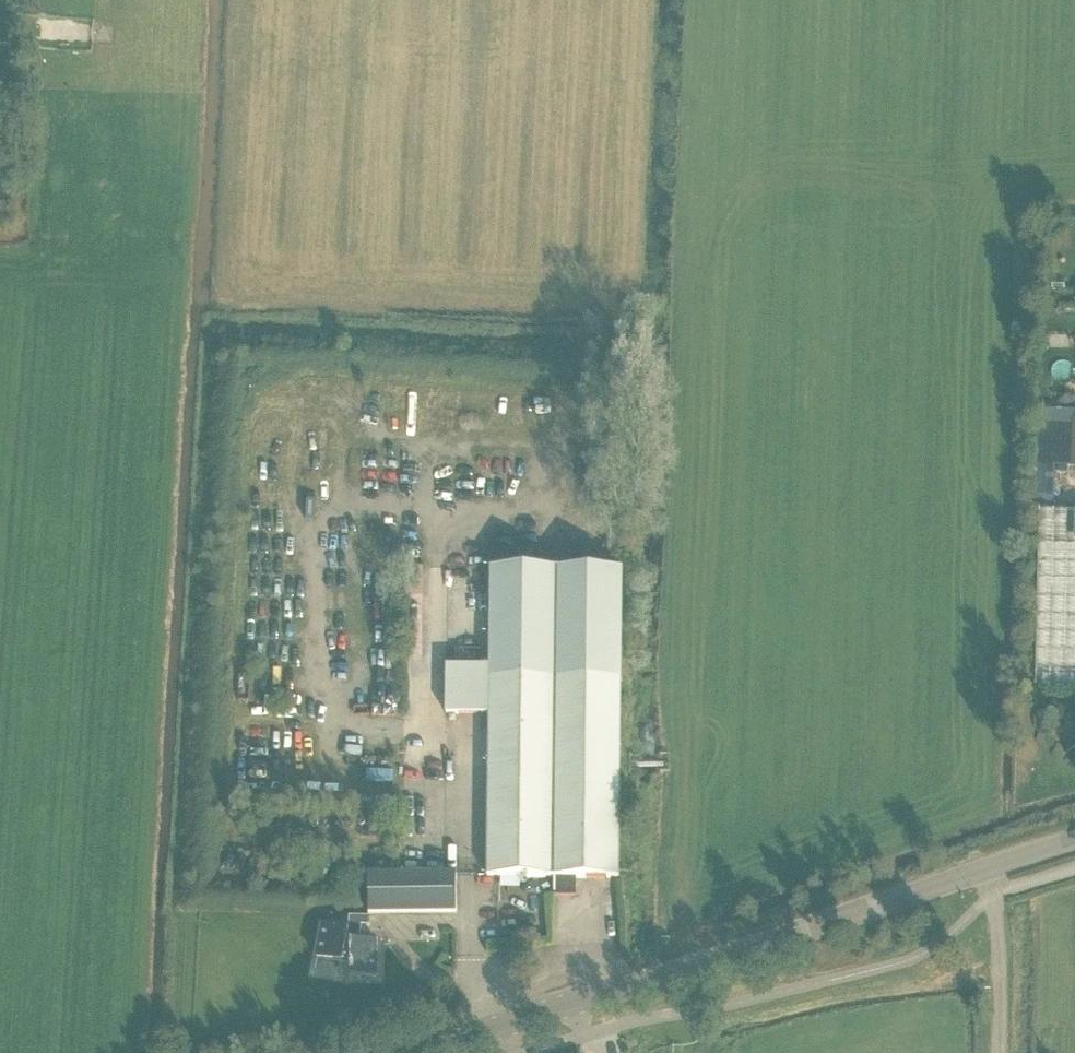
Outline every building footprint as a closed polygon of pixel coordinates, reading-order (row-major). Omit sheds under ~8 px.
[(1040,510),(1036,687),(1074,688),(1074,511),(1040,510)] [(446,714),(457,714),(490,715),(488,875),(557,876),(556,897),(577,897),(577,877),(619,877),(623,577),(492,575),(491,665),(447,665),(446,714)] [(456,872),(369,873),(369,912),(456,912),(456,872)] [(370,924),(369,915),(349,915),(349,928),(322,923),(315,960),(344,964),(344,962),(351,963),(351,978),(379,978),(380,942),(360,941),(362,924),(370,924)]
